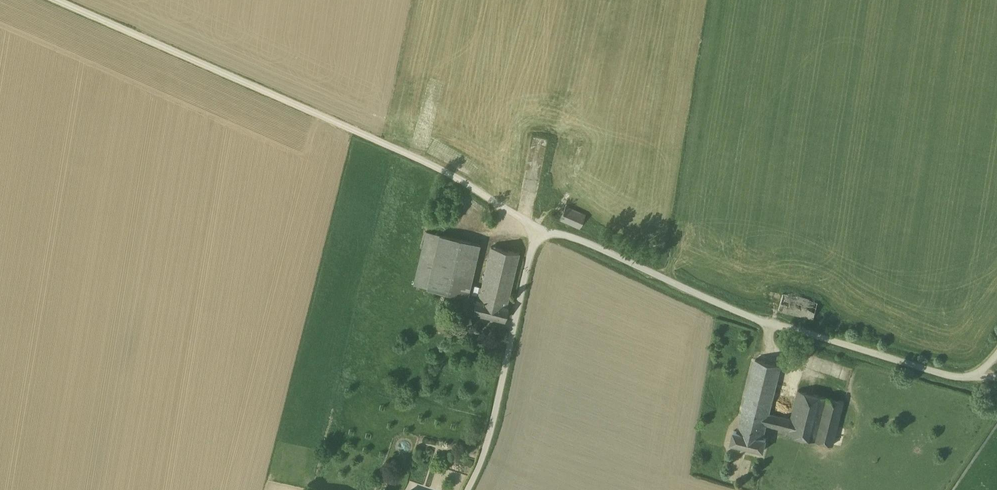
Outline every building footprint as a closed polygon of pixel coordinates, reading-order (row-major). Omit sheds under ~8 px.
[(566,203),(559,217),(577,225),(584,211),(566,203)] [(429,230),(416,285),(465,296),(466,288),(480,291),(479,298),(475,297),(472,310),(510,320),(513,304),(508,303),(521,252),(493,245),(484,283),(473,280),(481,242),(429,230)] [(790,293),(785,309),(813,318),(818,302),(790,293)] [(762,445),(766,426),(832,440),(842,396),(799,387),(793,413),(767,407),(777,361),(755,357),(740,427),(733,425),(730,438),(762,445)]
